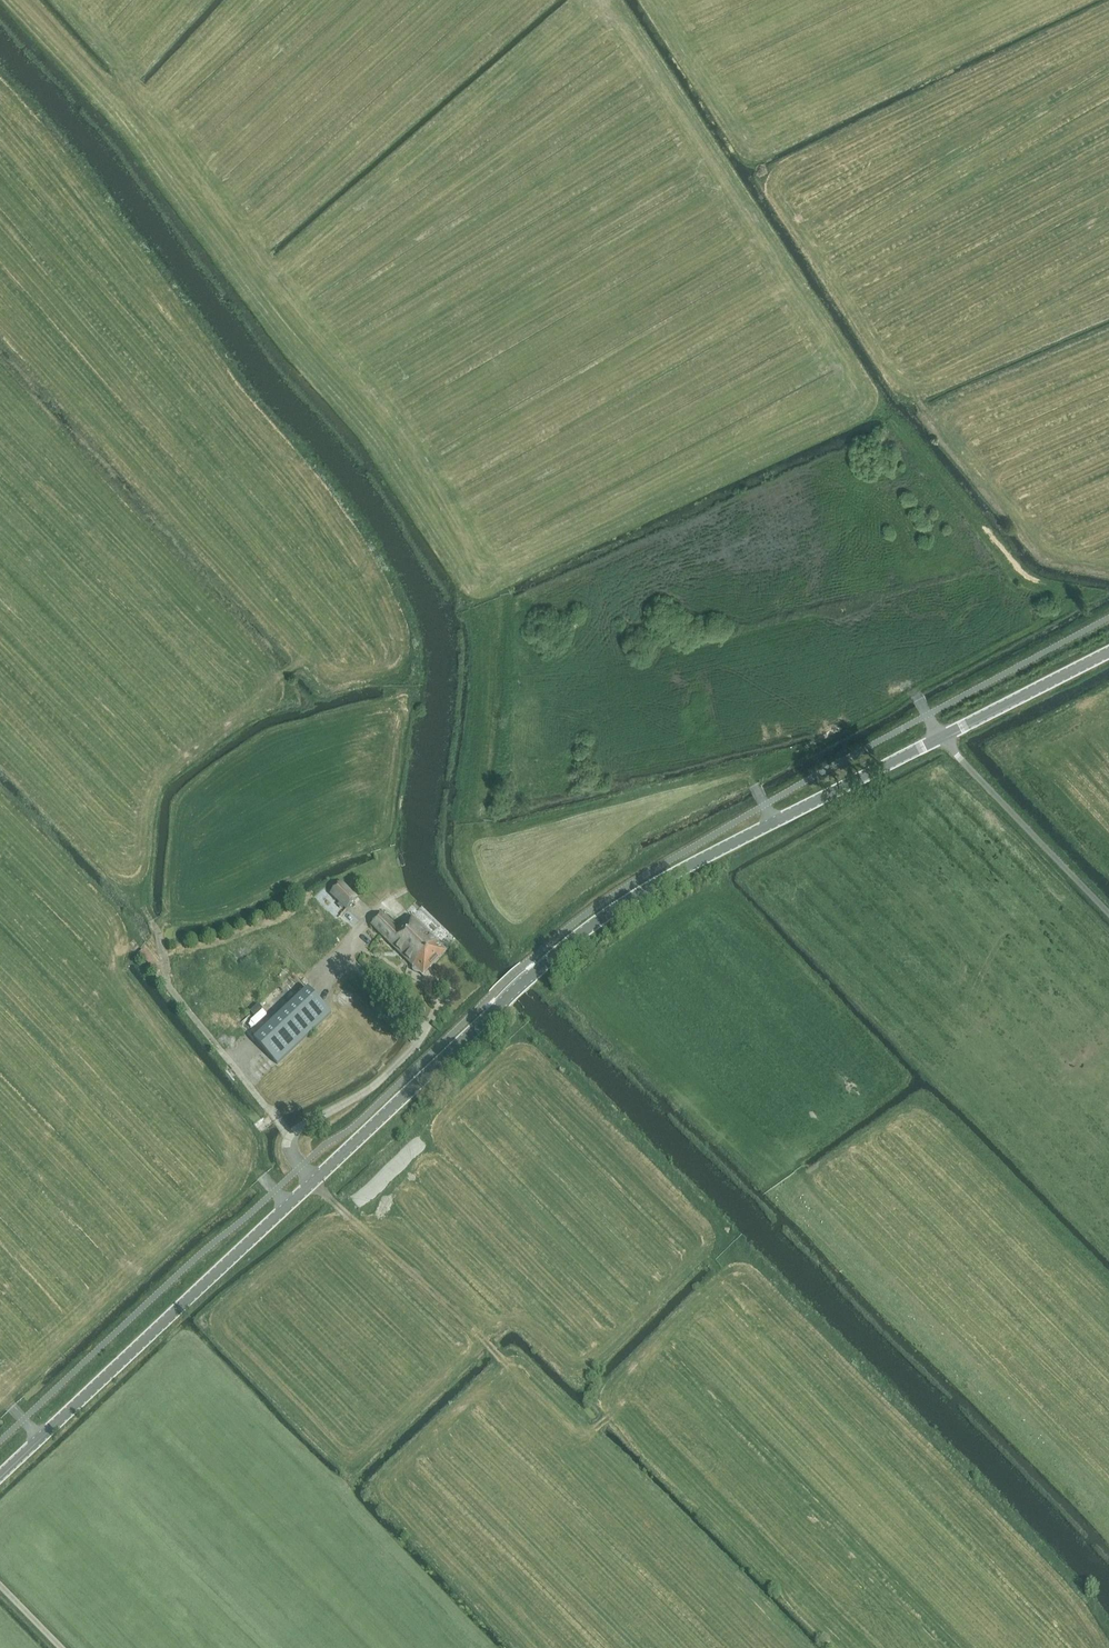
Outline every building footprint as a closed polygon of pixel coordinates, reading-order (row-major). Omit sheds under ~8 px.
[(338,885),(330,893),(346,909),(354,901),(349,895),(346,898),(341,893),(344,890),(338,885)] [(398,928),(382,913),(371,925),(422,976),(446,951),(437,942),(438,941),(412,916),(405,924),(404,923),(398,928)] [(277,1065),(332,1013),(308,988),(254,1039),(277,1065)] [(258,1004),(250,1012),(254,1017),(262,1009),(258,1004)]
